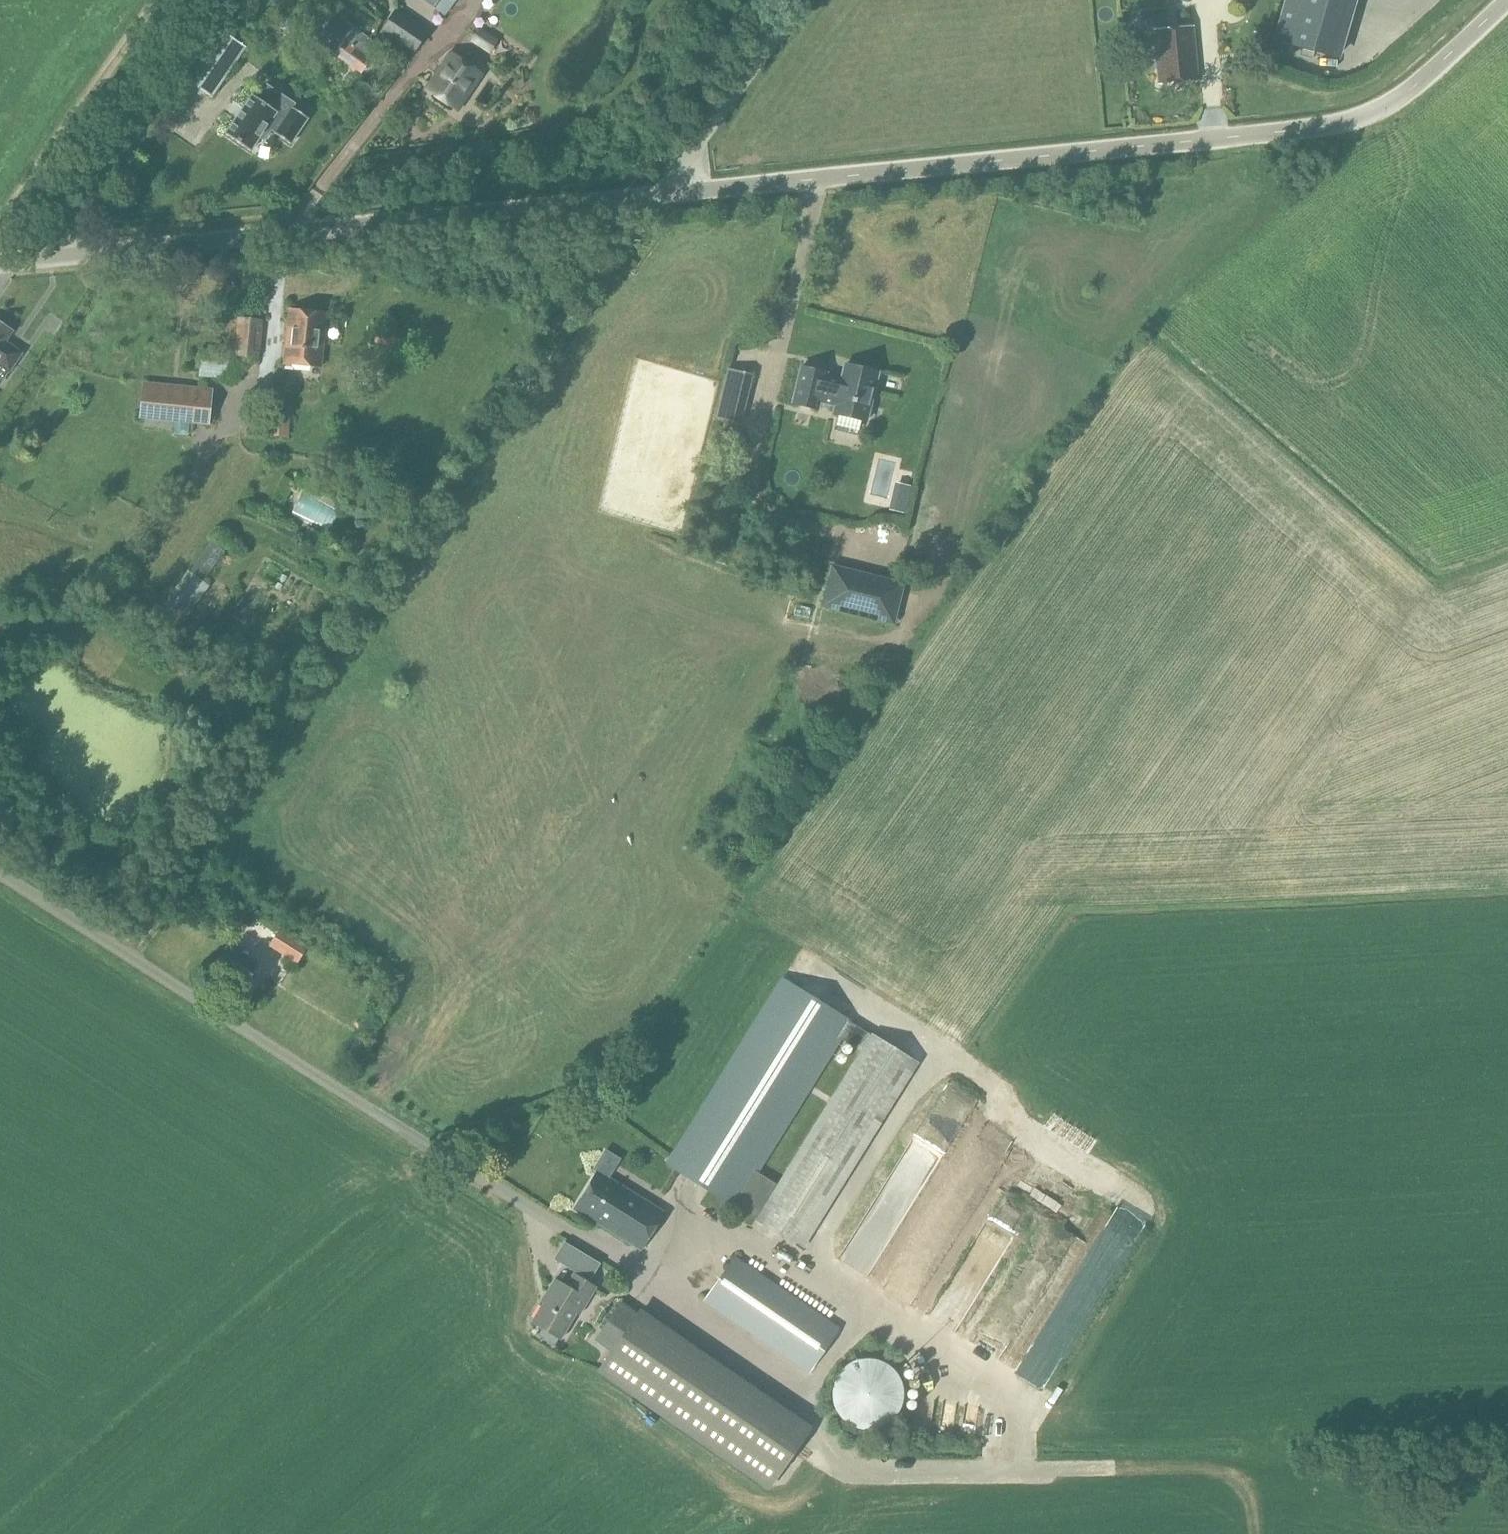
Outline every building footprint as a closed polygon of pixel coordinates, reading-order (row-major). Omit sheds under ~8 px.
[(455,0),(426,0),(445,14),(455,0)] [(1352,0),(1285,0),(1273,39),(1336,57),(1352,0)] [(414,54),(429,32),(397,11),(382,33),(414,54)] [(362,72),(371,59),(380,46),(335,14),(317,40),(362,72)] [(1160,82),(1197,79),(1192,28),(1156,32),(1160,82)] [(212,97),(246,47),(219,29),(185,79),(212,97)] [(458,109),(481,74),(451,53),(427,89),(458,109)] [(256,96),(252,94),(226,133),(252,151),(261,138),(265,141),(272,130),(292,144),(308,120),(293,109),(297,104),(266,83),(256,96)] [(53,329),(62,314),(48,306),(39,321),(53,329)] [(321,365),(324,313),(289,311),(285,362),(321,365)] [(259,356),(262,320),(238,318),(234,354),(259,356)] [(22,352),(5,341),(12,332),(0,324),(0,366),(9,372),(22,352)] [(234,357),(200,354),(198,375),(232,379),(234,357)] [(867,421),(878,372),(846,364),(842,380),(827,377),(828,374),(801,367),(792,402),(819,408),(820,403),(835,406),(834,413),(867,421)] [(751,376),(727,371),(716,417),(740,423),(751,376)] [(207,419),(209,394),(144,389),(142,414),(207,419)] [(290,433),(292,396),(271,396),(269,432),(290,433)] [(904,581),(832,563),(823,604),(894,622),(904,581)] [(296,963),(307,944),(279,925),(268,945),(296,963)] [(236,990),(256,960),(230,943),(210,973),(236,990)] [(778,1188),(753,1173),(848,1018),(782,977),(667,1163),(804,1249),(919,1063),(873,1034),(778,1188)] [(641,1250),(664,1211),(598,1172),(575,1209),(641,1250)] [(1012,1217),(998,1209),(931,1320),(948,1330),(963,1306),(959,1304),(1012,1217)] [(1010,1325),(1058,1234),(1034,1221),(970,1343),(977,1347),(993,1316),(1010,1325)] [(567,1232),(554,1253),(607,1286),(621,1266),(567,1232)] [(1037,1383),(1101,1261),(1078,1249),(1014,1371),(1037,1383)] [(810,1370),(838,1326),(737,1256),(707,1298),(810,1370)] [(597,1287),(574,1274),(567,1287),(556,1280),(547,1295),(549,1296),(534,1322),(561,1339),(577,1313),(580,1315),(597,1287)] [(764,1478),(767,1473),(802,1424),(643,1316),(639,1322),(619,1307),(604,1330),(624,1343),(606,1370),(764,1478)] [(864,1430),(882,1426),(896,1414),(902,1397),(898,1379),(886,1366),(869,1360),(851,1363),(837,1375),(832,1393),(835,1410),(847,1424),(864,1430)]
